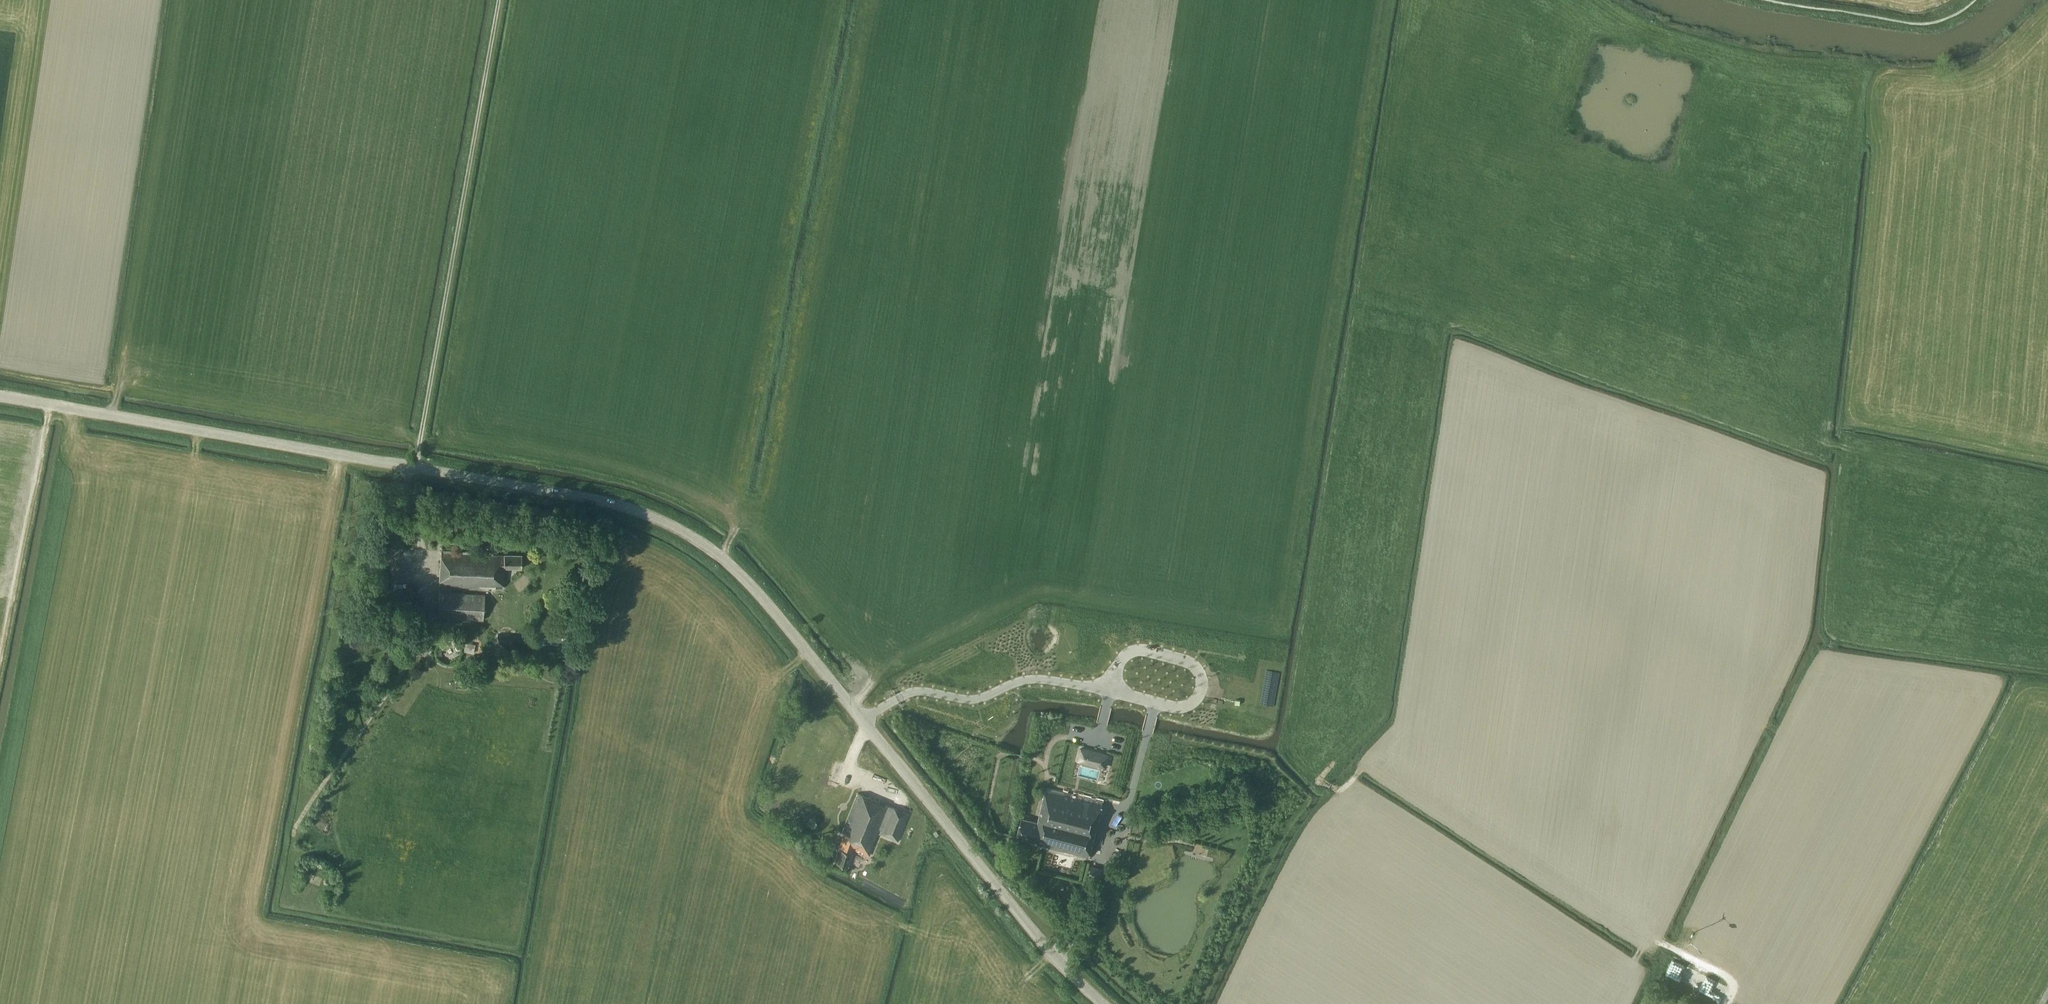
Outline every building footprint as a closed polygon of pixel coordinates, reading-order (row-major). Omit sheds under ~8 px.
[(494,551),(442,549),(440,616),(483,618),(484,594),(451,592),(451,585),(503,586),(504,566),(522,566),(523,553),(504,552),(504,553),(494,553),(494,551)] [(362,641),(355,640),(354,642),(350,641),(348,650),(357,652),(358,648),(361,649),(362,641)] [(394,651),(388,649),(385,668),(391,669),(394,651)] [(1105,768),(1108,755),(1080,748),(1077,761),(1105,768)] [(1089,858),(1103,802),(1047,788),(1038,822),(1022,818),(1017,836),(1038,841),(1037,844),(1042,846),(1042,847),(1089,858)] [(910,814),(858,794),(844,832),(846,833),(836,862),(849,867),(855,851),(870,857),(879,834),(899,842),(910,814)] [(899,853),(902,861),(907,859),(904,851),(899,853)] [(1106,879),(1108,872),(1108,869),(1104,868),(1102,868),(1102,870),(1091,867),(1089,875),(1095,876),(1106,879)]
